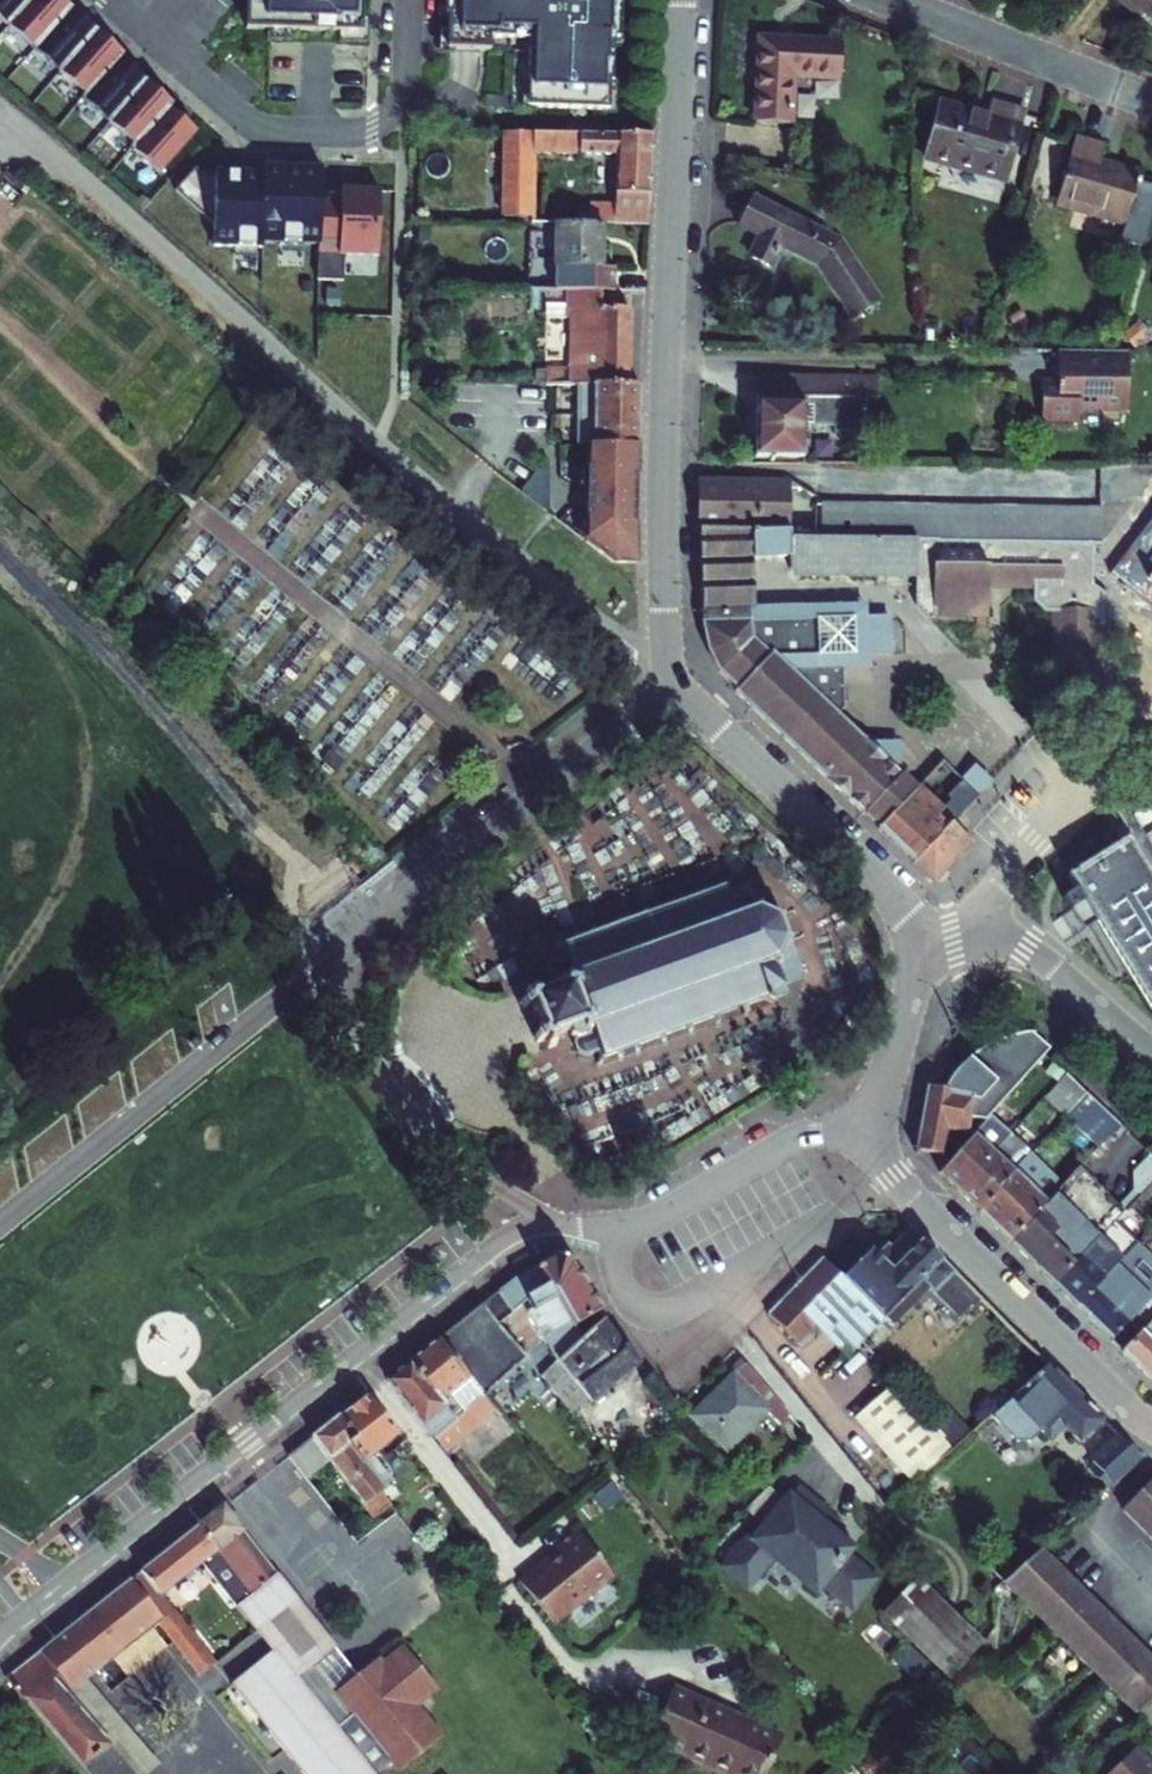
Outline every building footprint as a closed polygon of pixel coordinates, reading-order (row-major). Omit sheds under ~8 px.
[(16,13),(28,0),(2,0),(16,13)] [(42,36),(74,0),(28,0),(16,13),(42,36)] [(68,58),(105,16),(87,0),(74,0),(42,36),(68,58)] [(251,18),(368,21),(368,0),(251,0),(251,18)] [(487,93),(612,96),(611,68),(614,68),(616,13),(619,14),(619,0),(450,0),(449,36),(514,37),(513,82),(487,82),(487,93)] [(1144,17),(1150,11),(1151,12),(1151,0),(1125,0),(1144,17)] [(68,58),(93,81),(127,42),(131,39),(105,16),(68,58)] [(763,124),(797,125),(798,74),(845,76),(846,41),(764,39),(763,124)] [(90,85),(116,108),(153,65),(127,42),(93,81),(90,85)] [(116,108),(142,130),(176,91),(179,88),(153,65),(116,108)] [(138,134),(165,158),(203,115),(176,91),(142,130),(138,134)] [(995,114),(949,103),(936,157),(1015,176),(1033,109),(998,101),(995,114)] [(657,124),(658,106),(647,105),(646,123),(657,124)] [(592,204),(593,220),(606,220),(653,219),(658,128),(505,130),(503,217),(536,217),(536,151),(617,148),(616,203),(592,204)] [(1083,130),(1062,203),(1083,208),(1084,203),(1124,214),(1121,228),(1151,237),(1151,177),(1145,175),(1148,165),(1107,155),(1112,139),(1083,130)] [(325,173),(325,149),(285,148),(285,155),(218,154),(218,156),(218,166),(204,165),(204,156),(198,151),(180,172),(220,207),(220,228),(269,229),(270,224),(324,225),(325,173)] [(218,156),(204,156),(204,165),(218,166),(218,156)] [(344,173),(325,173),(324,225),(323,261),(348,262),(348,237),(383,238),(384,172),(344,171),(344,173)] [(777,259),(788,238),(819,255),(850,311),(878,296),(844,232),(757,187),(743,215),(766,227),(755,247),(777,259)] [(605,264),(606,220),(593,220),(562,222),(560,289),(568,289),(605,289),(618,288),(618,265),(605,264)] [(605,289),(568,289),(569,302),(576,302),(576,325),(584,325),(582,382),(631,383),(632,304),(604,303),(605,289)] [(1134,343),(1064,342),(1063,360),(1063,375),(1057,374),(1047,374),(1046,412),(1084,412),(1084,400),(1133,401),(1134,343)] [(859,369),(765,366),(763,446),(812,447),(813,416),(842,416),(841,422),(858,423),(859,369)] [(866,368),(765,366),(859,369),(858,423),(874,424),(875,388),(866,388),(866,368)] [(866,368),(866,388),(875,388),(887,388),(888,369),(866,368)] [(582,382),(579,443),(587,443),(586,462),(640,463),(643,393),(643,382),(635,383),(631,383),(582,382)] [(883,495),(883,509),(922,511),(921,531),(1098,536),(1104,536),(1151,473),(1151,461),(1112,460),(1111,502),(883,495)] [(640,463),(586,462),(581,540),(607,561),(634,561),(640,463)] [(799,472),(708,468),(709,517),(799,519),(799,472)] [(828,493),(827,528),(832,529),(843,529),(843,494),(828,493)] [(843,529),(921,531),(922,511),(883,509),(883,495),(843,494),(843,529)] [(1113,564),(1146,588),(1151,580),(1151,512),(1113,564)] [(1096,576),(1098,536),(921,531),(843,529),(832,529),(810,528),(799,527),(799,519),(709,517),(711,616),(726,654),(746,674),(745,676),(872,802),(875,799),(889,813),(923,777),(909,763),(874,729),(847,701),(854,694),(851,644),(827,644),(826,609),(758,609),(758,597),(762,597),(762,596),(763,546),(799,547),(799,559),(807,567),(923,569),(922,597),(934,611),(941,611),(942,608),(994,611),(996,576),(1040,578),(1040,593),(1056,608),(1053,669),(1102,671),(1103,624),(1111,624),(1113,588),(1096,576)] [(758,597),(758,609),(826,609),(827,644),(851,644),(852,661),(874,660),(874,648),(898,648),(898,609),(874,609),(874,596),(799,596),(762,596),(762,597),(758,597)] [(874,729),(909,763),(909,729),(874,729)] [(952,749),(938,763),(947,771),(961,757),(952,749)] [(970,767),(987,783),(999,770),(983,753),(970,767)] [(977,828),(959,811),(955,815),(945,805),(952,798),(927,774),(923,777),(889,813),(886,816),(920,850),(939,869),(941,867),(942,869),(950,869),(954,863),(954,856),(952,855),(977,828)] [(1076,865),(1093,890),(1097,888),(1110,909),(1106,911),(1151,983),(1151,849),(1136,825),(1076,865)] [(731,877),(712,883),(710,878),(704,881),(706,885),(690,891),(688,886),(682,889),(684,893),(658,903),(656,897),(649,900),(651,905),(630,913),(628,907),(622,909),(624,915),(605,921),(601,917),(581,924),(581,930),(570,934),(562,931),(560,937),(567,939),(567,943),(555,947),(551,955),(553,962),(559,967),(529,977),(532,985),(524,988),(526,994),(534,991),(545,1022),(538,1025),(540,1031),(548,1028),(550,1036),(557,1033),(555,1026),(573,1019),(575,1024),(581,1028),(578,1034),(581,1042),(588,1044),(600,1040),(604,1042),(600,1050),(605,1052),(610,1044),(621,1040),(622,1045),(645,1038),(644,1032),(665,1025),(667,1030),(672,1028),(671,1024),(691,1016),(693,1021),(699,1019),(698,1014),(717,1008),(719,1013),(724,1011),(723,1006),(744,998),(746,1003),(752,1001),(751,996),(773,988),(778,993),(783,988),(804,981),(802,974),(811,971),(796,929),(790,927),(793,923),(789,914),(786,911),(789,907),(784,903),(782,907),(764,895),(765,893),(759,891),(754,877),(742,881),(737,877),(739,871),(733,869),(731,877)] [(1110,909),(1097,888),(1093,890),(1079,899),(1092,920),(1106,911),(1110,909)] [(944,1088),(927,1086),(915,1148),(943,1153),(948,1128),(967,1132),(970,1115),(987,1118),(991,1113),(1053,1047),(1037,1032),(1038,1032),(1038,1030),(1034,1032),(1031,1032),(1003,1040),(987,1046),(978,1050),(963,1062),(957,1070),(956,1070),(944,1088)] [(1090,1091),(1070,1072),(1048,1096),(1068,1114),(1090,1091)] [(1106,1105),(1090,1091),(1068,1114),(1083,1128),(1106,1105)] [(1125,1122),(1106,1105),(1083,1128),(1102,1146),(1125,1122)] [(958,1190),(1013,1133),(991,1113),(987,1118),(937,1170),(958,1190)] [(1032,1152),(1013,1133),(958,1190),(978,1210),(1028,1157),(1032,1152)] [(1151,1187),(1151,1155),(1140,1167),(1141,1185),(1148,1190),(1151,1187)] [(1060,1189),(1028,1157),(978,1210),(1010,1241),(1060,1189)] [(1121,1218),(1131,1208),(1085,1164),(1060,1189),(1010,1241),(1055,1284),(1121,1218)] [(1055,1284),(1075,1304),(1140,1237),(1121,1218),(1055,1284)] [(1106,1333),(1151,1285),(1151,1248),(1140,1237),(1075,1304),(1106,1333)] [(846,1368),(912,1303),(920,1311),(931,1300),(935,1304),(942,1298),(978,1334),(992,1320),(911,1239),(891,1257),(887,1253),(875,1264),(871,1260),(843,1287),(826,1269),(771,1324),(801,1356),(818,1341),(846,1368)] [(562,1372),(586,1350),(577,1336),(603,1320),(572,1271),(556,1266),(515,1290),(439,1350),(484,1404),(546,1350),(561,1374),(562,1372)] [(1148,1309),(1115,1343),(1151,1379),(1151,1312),(1148,1309)] [(619,1346),(622,1344),(608,1328),(606,1331),(619,1346)] [(586,1350),(562,1372),(597,1412),(645,1371),(622,1344),(619,1346),(606,1331),(586,1350)] [(484,1404),(439,1350),(412,1370),(469,1442),(482,1431),(471,1416),(485,1405),(484,1404)] [(448,1459),(469,1442),(412,1370),(391,1386),(448,1459)] [(779,1413),(744,1371),(730,1384),(734,1388),(694,1427),(725,1462),(767,1423),(767,1425),(779,1413)] [(547,1387),(578,1427),(597,1412),(562,1372),(561,1374),(547,1387)] [(1081,1449),(1103,1429),(1048,1376),(994,1422),(1019,1449),(1032,1449),(1043,1438),(1046,1441),(1060,1428),(1081,1449)] [(854,1429),(901,1484),(942,1449),(896,1394),(854,1429)] [(375,1464),(399,1445),(367,1405),(345,1422),(363,1445),(353,1452),(389,1498),(397,1491),(375,1464)] [(471,1416),(482,1431),(496,1419),(485,1405),(471,1416)] [(344,1419),(293,1459),(311,1483),(333,1465),(378,1524),(394,1511),(386,1500),(389,1498),(353,1452),(363,1445),(345,1422),(344,1419)] [(1092,1471),(1114,1495),(1142,1468),(1120,1445),(1092,1471)] [(942,1449),(901,1484),(911,1495),(951,1459),(942,1449)] [(1121,1517),(1151,1548),(1151,1486),(1121,1517)] [(828,1518),(797,1493),(785,1508),(767,1531),(750,1552),(746,1548),(742,1553),(738,1549),(724,1567),(728,1571),(724,1575),(748,1595),(773,1564),(816,1598),(823,1589),(852,1612),(874,1585),(856,1571),(858,1570),(846,1560),(850,1555),(819,1530),(828,1518)] [(767,1531),(785,1508),(769,1496),(747,1515),(767,1531)] [(32,1704),(35,1701),(93,1773),(138,1773),(63,1681),(67,1677),(79,1693),(96,1680),(160,1629),(177,1615),(166,1600),(207,1568),(261,1635),(302,1604),(229,1509),(12,1679),(32,1704)] [(554,1630),(614,1582),(577,1536),(555,1554),(559,1560),(522,1590),(554,1630)] [(1005,1593),(1134,1723),(1151,1706),(1151,1669),(1042,1557),(1005,1593)] [(978,1654),(917,1583),(880,1615),(942,1686),(978,1654)] [(340,1653),(302,1604),(261,1635),(262,1637),(278,1657),(280,1655),(346,1738),(364,1725),(342,1698),(319,1669),(340,1653)] [(177,1615),(160,1629),(202,1684),(219,1671),(177,1615)] [(238,1650),(221,1665),(237,1682),(254,1667),(238,1650)] [(278,1657),(237,1689),(306,1773),(384,1773),(396,1765),(403,1773),(406,1773),(344,1696),(342,1698),(364,1725),(346,1738),(280,1655),(278,1657)] [(406,1773),(408,1773),(448,1742),(424,1711),(441,1698),(434,1689),(438,1687),(416,1660),(413,1663),(406,1655),(389,1669),(385,1663),(344,1696),(406,1773)] [(138,1773),(157,1773),(166,1766),(96,1680),(79,1693),(67,1677),(63,1681),(138,1773)] [(673,1694),(650,1744),(717,1773),(768,1773),(782,1744),(673,1694)] [(1139,1765),(1128,1773),(1147,1773),(1139,1765)]
